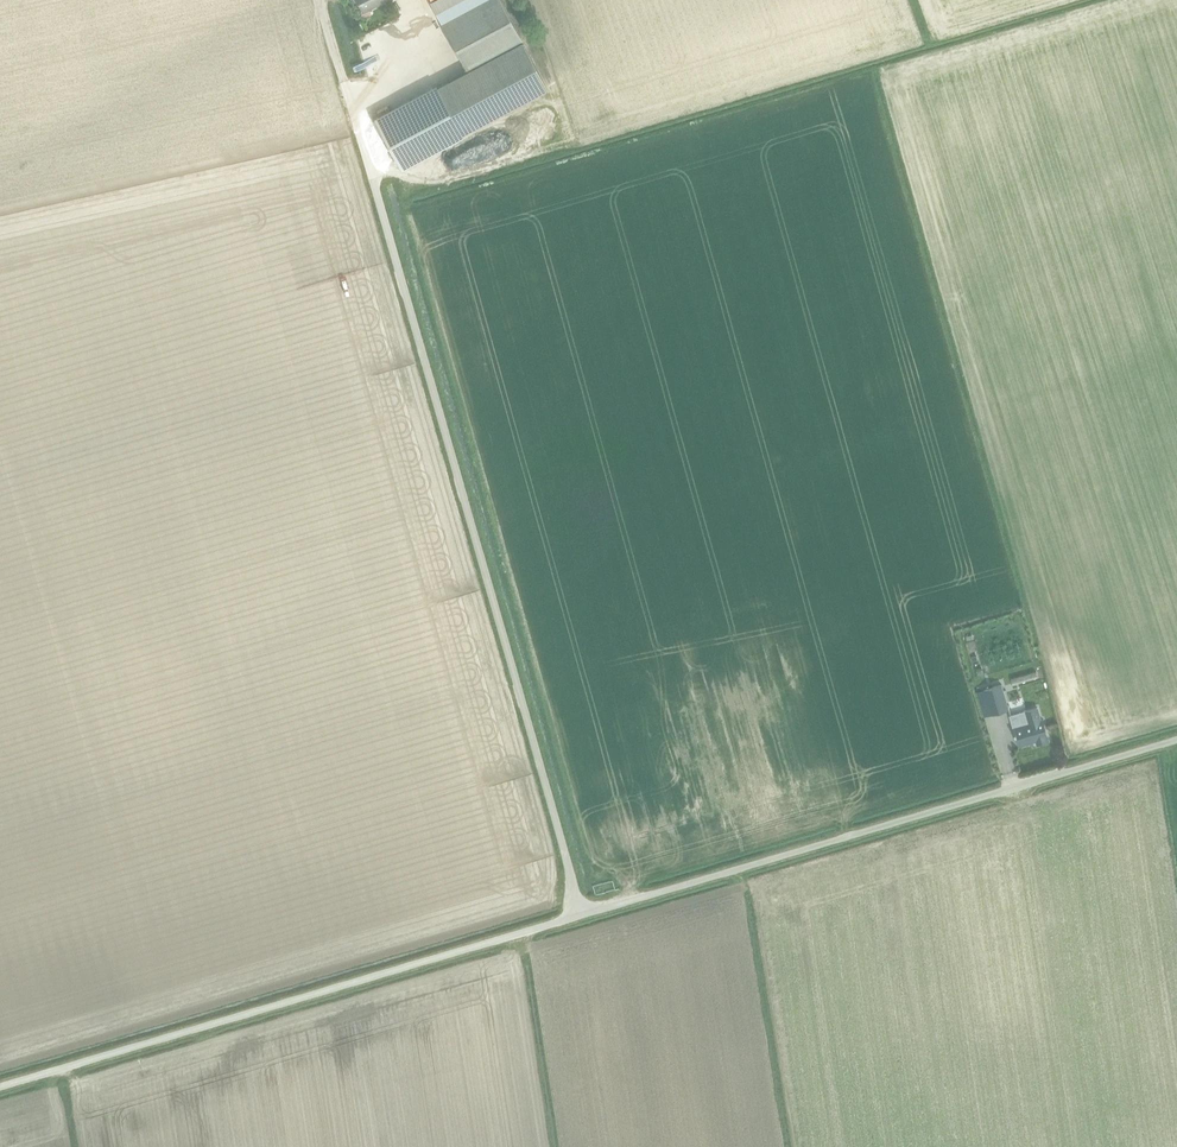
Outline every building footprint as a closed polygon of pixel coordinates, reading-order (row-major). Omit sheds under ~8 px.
[(359,2),(363,11),(384,1),(384,0),(358,0),(359,2)] [(402,165),(549,88),(503,0),(433,0),(430,2),(467,71),(377,118),(402,165)] [(1036,671),(1011,678),(1013,684),(1038,677),(1036,671)] [(1002,684),(985,689),(992,713),(1009,708),(1002,684)] [(1014,728),(1016,733),(1019,745),(1037,740),(1038,743),(1049,740),(1048,736),(1039,706),(1025,710),(1027,717),(1022,718),(1024,725),(1014,728)] [(998,742),(1005,739),(1001,725),(993,727),(998,742)]
